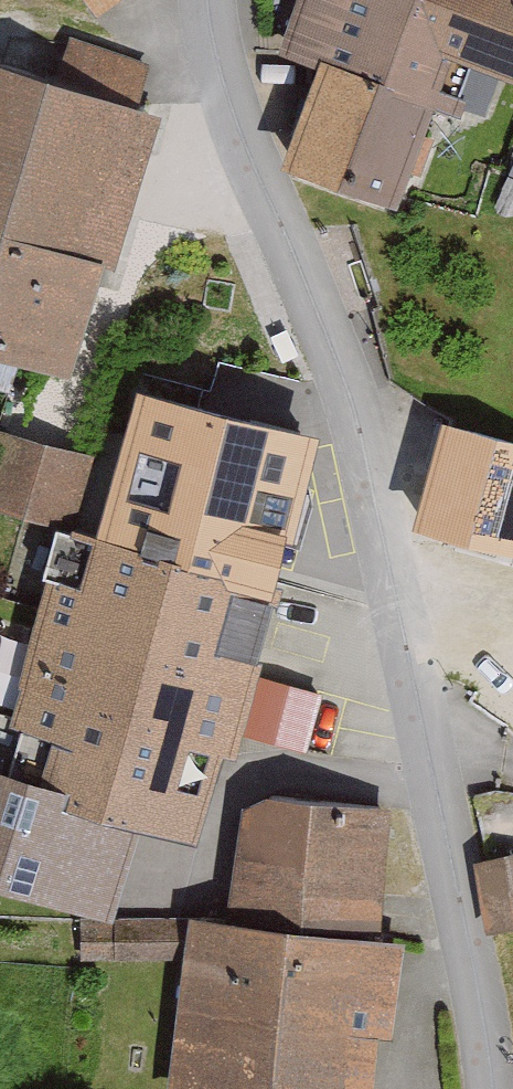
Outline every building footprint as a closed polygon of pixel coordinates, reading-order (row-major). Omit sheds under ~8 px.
[(275,41),(339,64),(321,114),(302,168),(411,206),(464,56),(512,74),(512,0),(290,0),(275,41)] [(0,57),(0,360),(99,388),(179,108),(0,57)] [(341,427),(139,368),(100,528),(114,530),(252,571),(312,581),(341,427)] [(68,520),(92,444),(1,415),(0,418),(0,499),(68,520)] [(464,415),(432,523),(512,547),(512,430),(464,415)] [(114,530),(99,580),(59,568),(0,768),(0,778),(159,825),(224,844),(276,666),(228,652),(252,571),(114,530)] [(14,632),(0,628),(0,668),(2,669),(14,632)] [(0,778),(0,888),(129,926),(159,825),(0,778)] [(198,912),(189,1000),(221,1003),(212,1088),(400,1088),(415,939),(384,935),(397,808),(266,794),(253,918),(198,912)] [(487,924),(512,921),(512,844),(478,848),(487,924)]
